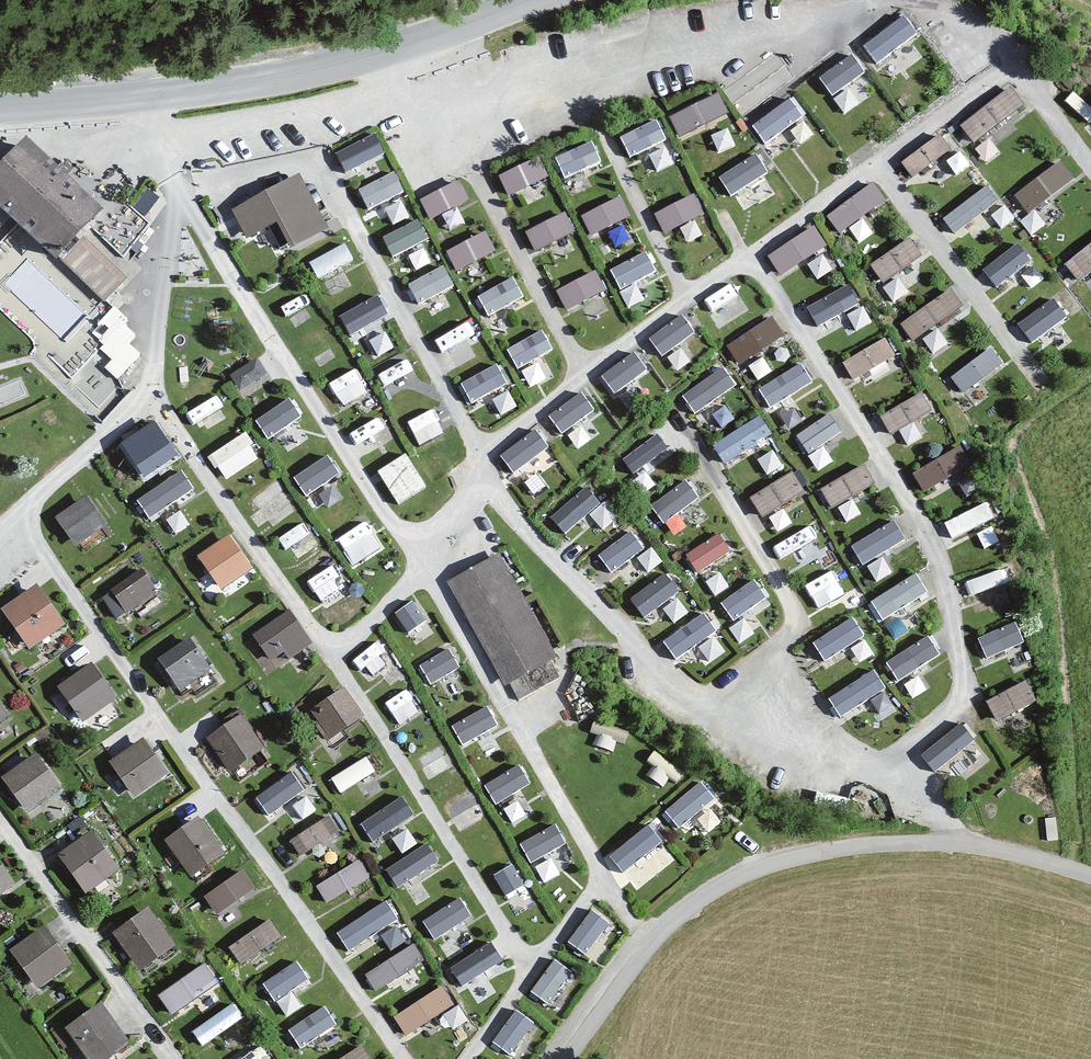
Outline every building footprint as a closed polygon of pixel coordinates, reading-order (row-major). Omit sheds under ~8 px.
[(865,45),(879,62),(919,29),(905,12),(865,45)] [(833,92),(866,68),(853,50),(820,75),(833,92)] [(975,142),(1026,101),(1010,82),(959,123),(975,142)] [(669,112),(680,135),(730,112),(720,89),(669,112)] [(766,140),(805,111),(791,92),(752,121),(766,140)] [(620,131),(629,153),(668,138),(659,115),(620,131)] [(377,129),(337,148),(347,172),(388,153),(377,129)] [(914,174),(954,146),(942,129),(902,157),(914,174)] [(563,172),(603,160),(596,137),(556,150),(563,172)] [(32,145),(0,179),(0,211),(102,305),(124,281),(86,246),(111,219),(32,145)] [(732,192),(768,168),(755,149),(719,173),(732,192)] [(511,193),(549,172),(538,151),(499,172),(511,193)] [(1031,212),(1074,172),(1058,154),(1014,194),(1031,212)] [(367,203),(405,190),(398,169),(360,182),(367,203)] [(432,217),(471,195),(459,174),(421,196),(432,217)] [(739,201),(772,190),(767,177),(735,187),(739,201)] [(841,231),(886,195),(872,177),(827,213),(841,231)] [(986,180),(943,215),(956,231),(999,196),(986,180)] [(328,235),(299,182),(232,218),(246,244),(277,227),(292,255),(328,235)] [(593,232),(632,212),(620,191),(582,211),(593,232)] [(662,227),(703,214),(696,192),(655,205),(662,227)] [(536,248),(576,230),(566,209),(526,227),(536,248)] [(421,216),(383,230),(391,251),(428,238),(421,216)] [(779,271),(827,246),(815,223),(767,248),(779,271)] [(447,247),(458,267),(497,247),(486,226),(447,247)] [(914,237),(870,256),(878,276),(923,257),(914,237)] [(1017,239),(982,266),(997,284),(1031,256),(1017,239)] [(1077,276),(1090,266),(1090,239),(1064,258),(1077,276)] [(317,272),(355,258),(348,241),(310,256),(317,272)] [(618,283),(656,271),(650,250),(611,262),(618,283)] [(417,297),(454,284),(447,263),(410,276),(417,297)] [(566,305),(608,289),(599,268),(558,284),(566,305)] [(514,272),(478,293),(489,313),(526,292),(514,272)] [(731,280),(701,297),(716,322),(746,304),(731,280)] [(816,323),(861,305),(851,281),(807,299),(816,323)] [(951,285),(899,319),(912,339),(965,306),(951,285)] [(1032,339),(1068,313),(1053,292),(1017,318),(1032,339)] [(662,353),(695,329),(681,309),(647,333),(662,353)] [(123,364),(141,350),(110,312),(93,326),(123,364)] [(739,363),(786,335),(773,314),(726,341),(739,363)] [(446,355),(475,339),(465,320),(436,336),(446,355)] [(515,363),(553,349),(546,328),(507,342),(515,363)] [(855,376),(897,349),(885,332),(844,359),(855,376)] [(992,342),(950,372),(963,390),(1004,359),(992,342)] [(615,390),(647,366),(633,346),(600,370),(615,390)] [(229,371),(243,391),(268,374),(255,354),(229,371)] [(384,381),(413,368),(408,357),(379,369),(384,381)] [(771,407),(814,378),(800,358),(758,386),(771,407)] [(472,399),(508,380),(497,359),(461,379),(472,399)] [(701,413),(735,377),(717,360),(683,396),(701,413)] [(329,378),(340,402),(368,390),(357,366),(329,378)] [(548,411),(563,431),(595,406),(580,386),(548,411)] [(881,410),(890,429),(936,407),(927,388),(881,410)] [(289,394),(256,416),(269,435),(302,413),(289,394)] [(418,442),(444,429),(432,405),(406,418),(418,442)] [(829,409),(795,432),(810,455),(844,432),(829,409)] [(762,415),(712,436),(722,459),(772,437),(762,415)] [(534,423),(500,451),(515,469),(549,442),(534,423)] [(225,476),(260,452),(243,428),(209,452),(225,476)] [(654,428),(621,457),(635,473),(668,444),(654,428)] [(964,443),(913,466),(922,486),(973,463),(964,443)] [(378,469),(400,501),(429,481),(407,449),(378,469)] [(294,473),(306,492),(340,471),(327,451),(294,473)] [(860,458),(822,488),(836,506),(874,476),(860,458)] [(138,494),(151,515),(195,486),(182,466),(138,494)] [(765,516),(806,489),(791,467),(751,495),(765,516)] [(651,503),(665,520),(699,492),(685,475),(651,503)] [(259,510),(286,488),(276,476),(249,497),(259,510)] [(603,526),(618,513),(588,479),(550,513),(566,531),(589,511),(603,526)] [(55,511),(75,542),(108,521),(88,490),(55,511)] [(990,498),(944,517),(951,534),(997,515),(990,498)] [(367,515),(335,536),(353,563),(384,543),(367,515)] [(892,515),(851,542),(864,562),(905,534),(892,515)] [(629,525),(598,551),(613,570),(644,543),(629,525)] [(720,526),(684,551),(698,570),(734,546),(720,526)] [(197,551),(222,587),(255,564),(230,528),(197,551)] [(119,617),(159,587),(141,563),(102,594),(119,617)] [(558,668),(503,563),(453,589),(513,706),(558,683),(552,672),(558,668)] [(819,607),(850,589),(835,563),(804,580),(819,607)] [(311,579),(322,600),(347,588),(336,566),(311,579)] [(986,608),(1012,599),(1001,566),(975,574),(986,608)] [(630,597),(648,616),(681,585),(663,567),(630,597)] [(916,567),(868,598),(882,619),(930,587),(916,567)] [(730,614),(767,598),(758,577),(721,593),(730,614)] [(1,603),(29,646),(68,622),(41,578),(1,603)] [(416,595),(393,608),(405,629),(428,617),(416,595)] [(290,604),(252,628),(274,663),(313,639),(290,604)] [(703,607),(661,634),(675,655),(716,628),(703,607)] [(826,658),(864,629),(850,611),(812,640),(826,658)] [(986,655),(1027,640),(1018,617),(977,632),(986,655)] [(178,686),(213,666),(193,631),(158,651),(178,686)] [(930,633),(886,654),(895,675),(940,655),(930,633)] [(450,645),(419,656),(427,679),(458,668),(450,645)] [(83,718),(120,694),(95,657),(58,681),(83,718)] [(842,715),(887,685),(872,664),(828,694),(842,715)] [(998,718),(1039,696),(1027,675),(986,697),(998,718)] [(344,683),(309,707),(331,738),(366,714),(344,683)] [(385,696),(396,720),(419,709),(407,685),(385,696)] [(14,711),(0,693),(0,721),(14,711)] [(460,740),(497,725),(488,703),(451,718),(460,740)] [(243,709),(206,732),(230,770),(266,746),(243,709)] [(920,749),(936,769),(977,737),(961,717),(920,749)] [(146,732),(109,756),(132,792),(169,769),(146,732)] [(425,769),(449,760),(442,742),(418,751),(425,769)] [(377,746),(330,774),(340,790),(386,762),(377,746)] [(25,809),(63,786),(39,747),(1,771),(25,809)] [(495,799),(532,780),(521,759),(484,777),(495,799)] [(270,812),(304,786),(290,767),(255,793),(270,812)] [(703,778),(664,806),(678,824),(716,796),(703,778)] [(473,786),(443,802),(454,823),(484,806),(473,786)] [(360,820),(375,840),(416,809),(401,789),(360,820)] [(192,873),(227,849),(200,810),(165,835),(192,873)] [(328,810),(290,836),(302,855),(341,829),(328,810)] [(530,859),(566,842),(556,819),(520,836),(530,859)] [(649,819),(609,849),(623,868),(664,837),(649,819)] [(82,888),(120,867),(96,825),(58,846),(82,888)] [(397,884),(440,860),(428,839),(385,863),(397,884)] [(18,881),(0,854),(0,893),(18,881)] [(316,880),(326,898),(371,876),(361,857),(316,880)] [(511,859),(493,872),(507,892),(525,879),(511,859)] [(203,890),(217,911),(257,886),(244,865),(203,890)] [(432,934),(473,915),(463,893),(422,912),(432,934)] [(348,947),(400,916),(387,895),(336,926),(348,947)] [(150,902),(112,928),(141,969),(179,943),(150,902)] [(589,903),(568,938),(591,952),(612,917),(589,903)] [(270,913),(229,943),(242,961),(283,932),(270,913)] [(11,945),(38,984),(74,959),(46,920),(11,945)] [(484,934),(449,965),(472,990),(507,958),(484,934)] [(414,938),(366,969),(378,987),(426,955),(414,938)] [(554,954),(530,987),(550,1001),(574,967),(554,954)] [(262,978),(276,997),(309,974),(296,955),(262,978)] [(206,958),(158,989),(173,1011),(220,979),(206,958)] [(442,980),(394,1012),(408,1032),(456,1000),(442,980)] [(192,1027),(203,1043),(245,1014),(234,998),(192,1027)] [(133,1041),(104,999),(67,1024),(91,1058),(106,1058),(133,1041)] [(324,1000),(288,1025),(302,1045),(338,1020),(324,1000)] [(516,1004),(491,1034),(511,1051),(537,1021),(516,1004)] [(363,1041),(331,1058),(374,1058),(363,1041)]
